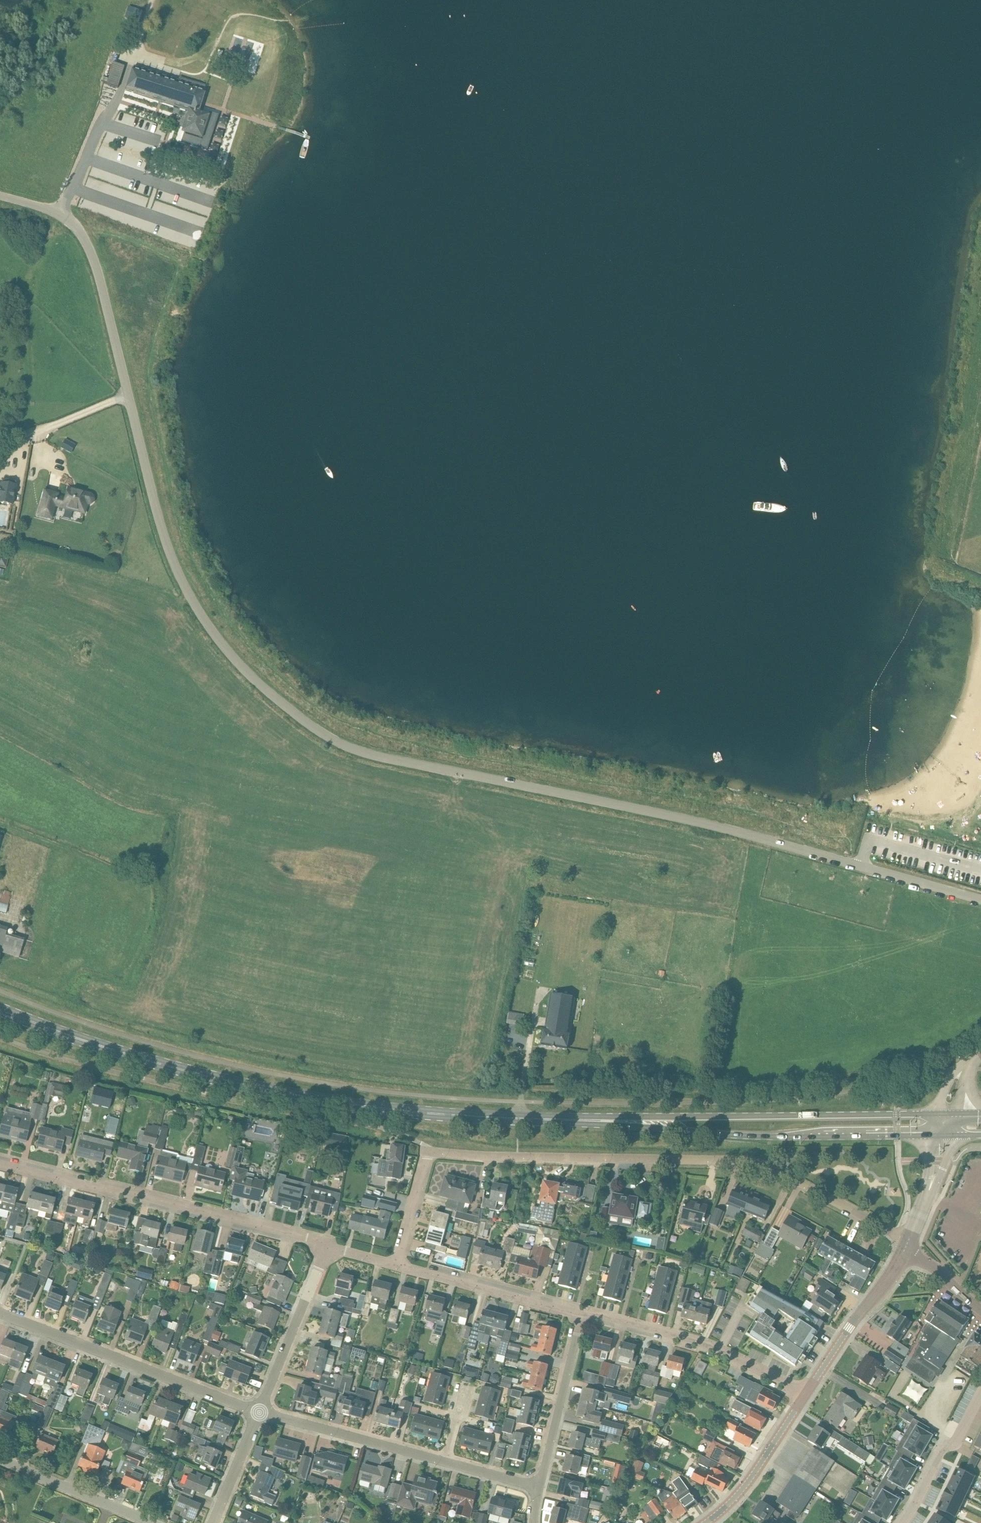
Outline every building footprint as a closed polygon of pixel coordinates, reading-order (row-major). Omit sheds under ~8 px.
[(125,19),(128,20),(141,24),(144,12),(134,9),(129,7),(125,19)] [(218,51),(214,63),(219,65),(223,52),(218,51)] [(105,88),(117,91),(124,70),(112,66),(105,88)] [(178,83),(133,68),(124,94),(188,114),(184,128),(180,138),(183,139),(181,144),(207,153),(218,119),(210,116),(208,120),(199,117),(205,98),(203,98),(205,90),(206,87),(179,79),(178,83)] [(64,443),(61,448),(71,454),(74,448),(64,443)] [(14,496),(15,486),(1,484),(1,486),(0,486),(0,503),(12,505),(14,496)] [(58,495),(45,492),(40,510),(53,513),(55,506),(85,514),(87,504),(88,504),(89,504),(90,504),(91,503),(92,503),(93,501),(93,500),(93,498),(93,497),(92,496),(91,495),(89,494),(69,489),(66,499),(57,497),(58,495)] [(6,915),(9,902),(0,899),(0,913),(6,915)] [(19,958),(22,948),(24,940),(7,934),(5,938),(0,937),(0,952),(19,958)] [(567,1050),(569,1040),(570,1033),(569,1033),(575,998),(551,995),(545,1029),(542,1046),(567,1050)] [(523,1023),(525,1015),(507,1012),(505,1020),(523,1023)] [(55,1097),(63,1098),(65,1091),(57,1089),(58,1086),(52,1085),(50,1096),(55,1097)] [(113,1093),(94,1089),(91,1104),(110,1109),(113,1093)] [(30,1114),(29,1118),(31,1119),(38,1120),(41,1106),(32,1104),(30,1114)] [(92,1123),(95,1106),(84,1104),(81,1121),(92,1123)] [(0,1133),(0,1135),(15,1138),(14,1140),(25,1143),(28,1133),(30,1125),(31,1119),(29,1118),(30,1114),(6,1108),(4,1118),(2,1127),(0,1133)] [(281,1150),(288,1126),(278,1124),(273,1148),(281,1150)] [(155,1149),(160,1127),(152,1125),(152,1127),(147,1126),(144,1137),(138,1136),(136,1148),(121,1144),(120,1148),(118,1157),(132,1161),(130,1170),(142,1173),(143,1168),(147,1150),(146,1150),(148,1143),(155,1145),(154,1149),(155,1149)] [(186,1164),(178,1162),(180,1156),(178,1154),(164,1150),(168,1129),(161,1127),(160,1127),(155,1149),(161,1150),(156,1168),(154,1176),(155,1176),(155,1175),(166,1178),(166,1179),(181,1183),(186,1164)] [(69,1147),(71,1137),(72,1132),(63,1130),(62,1135),(42,1130),(38,1146),(38,1147),(39,1145),(50,1148),(50,1149),(60,1152),(62,1145),(69,1147)] [(110,1156),(113,1144),(88,1137),(87,1142),(80,1141),(77,1156),(101,1162),(103,1154),(110,1156)] [(206,1148),(196,1145),(193,1159),(202,1162),(206,1148)] [(386,1177),(390,1178),(401,1180),(405,1147),(392,1145),(391,1153),(389,1153),(388,1161),(383,1161),(382,1170),(387,1171),(386,1177)] [(237,1149),(229,1147),(227,1157),(234,1159),(236,1153),(237,1149)] [(247,1172),(239,1170),(240,1164),(241,1165),(244,1155),(243,1155),(236,1153),(233,1168),(232,1168),(232,1169),(229,1179),(235,1181),(232,1195),(233,1192),(248,1196),(248,1199),(259,1202),(264,1182),(253,1179),(254,1176),(246,1174),(247,1172)] [(225,1174),(212,1171),(213,1169),(213,1167),(212,1166),(210,1165),(207,1165),(206,1166),(206,1169),(200,1168),(198,1176),(195,1186),(205,1189),(206,1187),(220,1190),(225,1174)] [(310,1186),(314,1173),(307,1171),(304,1184),(310,1186)] [(276,1206),(297,1212),(301,1196),(283,1191),(287,1176),(277,1174),(270,1203),(276,1205),(276,1206)] [(458,1211),(460,1201),(471,1205),(476,1186),(446,1177),(440,1196),(449,1199),(446,1208),(452,1210),(458,1211)] [(546,1183),(544,1182),(539,1208),(534,1207),(531,1220),(553,1224),(555,1210),(556,1202),(557,1202),(559,1189),(560,1185),(552,1184),(551,1182),(547,1181),(546,1183)] [(585,1183),(584,1198),(593,1199),(595,1185),(585,1183)] [(579,1199),(581,1189),(579,1186),(566,1184),(563,1186),(563,1189),(559,1189),(557,1202),(560,1202),(563,1201),(563,1198),(576,1201),(579,1199)] [(508,1187),(494,1185),(492,1198),(484,1197),(482,1208),(500,1212),(504,1207),(508,1187)] [(13,1212),(14,1206),(18,1190),(6,1187),(2,1203),(0,1210),(11,1213),(7,1225),(8,1225),(7,1230),(14,1232),(15,1227),(18,1214),(13,1212)] [(751,1197),(734,1190),(728,1205),(730,1206),(727,1213),(735,1217),(737,1213),(740,1214),(741,1211),(745,1212),(751,1197)] [(39,1212),(43,1196),(30,1193),(26,1209),(39,1212)] [(327,1216),(327,1217),(329,1211),(337,1213),(339,1203),(340,1196),(334,1194),(332,1194),(331,1200),(312,1196),(308,1212),(316,1214),(316,1211),(327,1214),(327,1216)] [(51,1220),(53,1209),(56,1200),(43,1196),(39,1212),(46,1214),(45,1219),(51,1220)] [(630,1199),(614,1196),(612,1210),(604,1208),(602,1220),(610,1222),(610,1224),(618,1226),(620,1215),(634,1217),(635,1214),(638,1215),(638,1216),(650,1218),(652,1205),(640,1203),(640,1204),(637,1203),(637,1200),(635,1200),(634,1199),(633,1198),(631,1198),(630,1199)] [(380,1199),(372,1197),(370,1207),(378,1208),(380,1199)] [(771,1205),(751,1197),(745,1212),(765,1221),(767,1215),(771,1205)] [(78,1218),(82,1203),(69,1200),(65,1215),(66,1215),(64,1222),(70,1223),(72,1216),(78,1218)] [(395,1212),(397,1204),(382,1200),(380,1208),(395,1212)] [(706,1215),(708,1207),(686,1201),(681,1220),(694,1223),(691,1231),(701,1234),(703,1225),(708,1226),(710,1216),(706,1215)] [(91,1221),(92,1216),(94,1206),(82,1203),(78,1218),(84,1219),(82,1226),(88,1228),(90,1221),(91,1221)] [(472,1215),(458,1211),(452,1210),(446,1208),(445,1215),(435,1212),(431,1228),(445,1232),(449,1217),(479,1225),(479,1221),(480,1218),(480,1217),(472,1215)] [(481,1210),(477,1208),(473,1211),(472,1215),(480,1217),(481,1210)] [(724,1212),(715,1209),(709,1224),(718,1227),(724,1212)] [(117,1226),(126,1229),(130,1215),(111,1210),(108,1223),(98,1221),(95,1233),(103,1235),(105,1230),(116,1233),(117,1226)] [(353,1215),(350,1229),(361,1232),(384,1239),(388,1223),(388,1224),(390,1213),(382,1211),(379,1221),(365,1217),(365,1218),(353,1215)] [(18,1214),(15,1227),(22,1229),(26,1216),(18,1214)] [(802,1249),(806,1240),(811,1232),(795,1223),(797,1220),(790,1216),(780,1233),(779,1236),(780,1236),(802,1249)] [(480,1218),(479,1221),(481,1222),(478,1236),(484,1238),(486,1230),(488,1230),(489,1225),(494,1226),(495,1221),(480,1218)] [(56,1223),(48,1221),(45,1234),(53,1236),(56,1223)] [(135,1232),(132,1244),(146,1247),(155,1249),(157,1238),(156,1238),(160,1226),(144,1222),(141,1234),(135,1233),(135,1232)] [(56,1223),(53,1236),(55,1236),(60,1237),(61,1237),(63,1225),(56,1223)] [(743,1234),(759,1243),(763,1233),(747,1225),(743,1234)] [(514,1249),(510,1263),(517,1265),(515,1273),(515,1274),(516,1273),(527,1276),(527,1277),(536,1279),(541,1263),(540,1263),(540,1261),(548,1263),(548,1264),(552,1265),(554,1259),(555,1254),(556,1252),(560,1231),(539,1227),(537,1235),(536,1242),(535,1245),(534,1245),(533,1251),(514,1247),(514,1249)] [(441,1246),(445,1232),(431,1228),(426,1243),(436,1246),(435,1251),(446,1254),(447,1248),(441,1246)] [(183,1246),(184,1242),(187,1233),(171,1229),(169,1238),(168,1242),(175,1244),(173,1251),(180,1253),(182,1245),(183,1246)] [(780,1233),(772,1229),(764,1242),(762,1241),(755,1254),(768,1262),(770,1259),(770,1260),(774,1254),(773,1253),(775,1251),(772,1249),(780,1236),(779,1236),(780,1233)] [(90,1245),(94,1232),(86,1230),(82,1244),(90,1245)] [(213,1236),(198,1232),(193,1252),(207,1255),(204,1265),(203,1273),(211,1275),(216,1254),(217,1252),(216,1251),(215,1254),(209,1252),(213,1236)] [(463,1236),(457,1257),(466,1259),(467,1255),(469,1247),(472,1239),(463,1236)] [(477,1241),(473,1253),(482,1256),(480,1264),(487,1266),(488,1264),(500,1268),(502,1261),(510,1263),(514,1249),(516,1240),(507,1237),(503,1253),(484,1248),(485,1243),(477,1241)] [(666,1239),(658,1237),(656,1251),(664,1252),(666,1239)] [(842,1245),(837,1242),(828,1237),(823,1246),(819,1254),(826,1258),(821,1267),(820,1267),(817,1273),(823,1276),(832,1261),(832,1262),(842,1245)] [(816,1244),(814,1248),(817,1250),(820,1246),(822,1241),(819,1239),(816,1244)] [(240,1256),(244,1243),(228,1240),(223,1260),(238,1264),(240,1256)] [(584,1262),(588,1248),(570,1243),(566,1257),(584,1262)] [(856,1253),(842,1245),(832,1262),(833,1262),(832,1263),(846,1271),(856,1253)] [(274,1275),(280,1260),(273,1258),(276,1253),(267,1249),(266,1251),(254,1246),(250,1255),(248,1259),(258,1263),(257,1268),(274,1275)] [(156,1263),(164,1265),(168,1250),(160,1248),(156,1263)] [(695,1253),(687,1250),(684,1260),(692,1263),(695,1253)] [(52,1261),(55,1254),(48,1251),(45,1258),(52,1261)] [(96,1254),(89,1252),(86,1262),(93,1264),(96,1254)] [(875,1264),(856,1253),(846,1271),(855,1275),(850,1286),(859,1291),(869,1275),(871,1276),(874,1270),(872,1269),(875,1264)] [(220,1269),(221,1266),(224,1256),(216,1254),(211,1275),(218,1277),(220,1269)] [(629,1274),(633,1260),(615,1255),(611,1269),(629,1274)] [(13,1259),(12,1259),(6,1256),(5,1260),(4,1259),(3,1264),(4,1265),(3,1267),(9,1269),(8,1272),(13,1274),(17,1265),(12,1262),(13,1259)] [(580,1276),(584,1262),(566,1257),(562,1271),(580,1276)] [(268,1297),(272,1299),(281,1302),(287,1290),(288,1291),(292,1282),(281,1278),(287,1263),(280,1260),(274,1275),(276,1277),(268,1297)] [(47,1278),(53,1264),(45,1261),(40,1275),(47,1278)] [(674,1286),(678,1272),(660,1267),(656,1281),(674,1286)] [(736,1267),(733,1274),(741,1278),(744,1271),(736,1267)] [(138,1268),(136,1276),(151,1280),(153,1272),(138,1268)] [(625,1288),(629,1274),(611,1269),(607,1283),(625,1288)] [(804,1278),(811,1282),(815,1275),(808,1270),(804,1278)] [(576,1290),(580,1276),(562,1271),(558,1285),(576,1290)] [(103,1299),(107,1287),(112,1276),(105,1273),(96,1297),(103,1299)] [(351,1291),(354,1279),(339,1275),(336,1287),(337,1287),(335,1294),(348,1298),(350,1291),(351,1291)] [(30,1302),(33,1292),(38,1280),(31,1277),(28,1283),(21,1281),(15,1296),(30,1302)] [(736,1288),(745,1293),(751,1282),(742,1277),(736,1288)] [(141,1283),(128,1278),(125,1287),(130,1289),(126,1300),(133,1303),(136,1294),(141,1283)] [(836,1289),(822,1279),(817,1286),(821,1288),(811,1303),(814,1305),(808,1313),(811,1315),(821,1320),(826,1313),(831,1316),(837,1308),(839,1309),(841,1305),(833,1300),(832,1295),(836,1289)] [(48,1280),(44,1290),(48,1293),(50,1293),(48,1298),(45,1308),(58,1313),(61,1304),(61,1303),(64,1297),(57,1294),(59,1289),(51,1286),(53,1281),(48,1280)] [(77,1283),(71,1280),(67,1291),(73,1294),(77,1283)] [(141,1283),(136,1294),(142,1296),(146,1285),(146,1281),(142,1280),(141,1283)] [(169,1282),(161,1280),(160,1285),(168,1288),(169,1282)] [(171,1281),(169,1288),(177,1290),(180,1283),(171,1281)] [(670,1300),(674,1286),(656,1281),(652,1295),(670,1300)] [(388,1300),(389,1296),(392,1286),(376,1282),(373,1296),(372,1302),(380,1304),(379,1309),(385,1310),(388,1300)] [(621,1302),(625,1288),(607,1283),(603,1297),(621,1302)] [(190,1288),(180,1285),(178,1292),(188,1295),(190,1288)] [(747,1305),(747,1306),(763,1316),(758,1323),(755,1321),(747,1334),(795,1367),(825,1323),(821,1320),(811,1315),(808,1313),(802,1309),(787,1302),(759,1286),(759,1287),(763,1289),(751,1307),(747,1305)] [(700,1301),(692,1299),(695,1291),(683,1288),(679,1301),(685,1302),(681,1318),(694,1322),(700,1301)] [(415,1306),(416,1303),(418,1293),(403,1289),(400,1302),(407,1304),(405,1311),(412,1313),(414,1306),(415,1306)] [(723,1307),(727,1292),(719,1290),(714,1289),(713,1296),(717,1297),(715,1305),(723,1307)] [(226,1296),(216,1293),(213,1302),(224,1305),(226,1296)] [(262,1312),(264,1307),(258,1305),(261,1299),(248,1294),(246,1300),(255,1303),(253,1308),(262,1312)] [(666,1314),(670,1300),(652,1295),(648,1309),(666,1314)] [(447,1313),(442,1312),(446,1300),(430,1296),(427,1309),(428,1309),(425,1321),(427,1321),(427,1322),(435,1324),(435,1323),(437,1324),(434,1335),(442,1337),(448,1314),(446,1314),(447,1313)] [(353,1308),(354,1301),(341,1298),(340,1305),(353,1308)] [(84,1323),(88,1313),(92,1301),(86,1299),(84,1306),(76,1303),(70,1317),(84,1323)] [(969,1320),(939,1300),(933,1310),(925,1321),(927,1323),(920,1334),(923,1336),(912,1358),(936,1373),(934,1375),(938,1378),(943,1371),(941,1369),(958,1343),(960,1344),(963,1340),(959,1338),(969,1324),(967,1323),(969,1320)] [(706,1302),(706,1303),(700,1301),(694,1322),(707,1325),(710,1315),(711,1311),(710,1311),(712,1304),(706,1302)] [(372,1304),(371,1304),(365,1302),(361,1319),(368,1321),(372,1304)] [(467,1319),(468,1317),(471,1307),(456,1303),(453,1315),(454,1316),(452,1322),(458,1324),(460,1317),(467,1319)] [(155,1323),(161,1308),(154,1305),(148,1320),(155,1323)] [(279,1313),(270,1310),(264,1307),(257,1324),(272,1330),(279,1313)] [(120,1313),(105,1308),(102,1315),(103,1315),(98,1328),(113,1334),(118,1320),(120,1313)] [(400,1311),(398,1310),(392,1308),(387,1327),(397,1330),(399,1325),(397,1325),(400,1311)] [(342,1313),(336,1312),(327,1309),(323,1322),(338,1326),(340,1320),(348,1322),(349,1316),(342,1314),(342,1313)] [(480,1334),(478,1341),(489,1344),(491,1336),(493,1328),(497,1314),(484,1311),(481,1323),(480,1324),(481,1325),(479,1332),(480,1332),(480,1334)] [(173,1340),(178,1342),(189,1315),(182,1312),(177,1324),(179,1325),(173,1340)] [(493,1328),(491,1336),(497,1338),(497,1336),(502,1338),(503,1338),(505,1331),(506,1331),(507,1327),(509,1317),(497,1314),(493,1328)] [(891,1329),(887,1336),(899,1343),(912,1323),(911,1323),(910,1321),(910,1320),(908,1319),(907,1319),(905,1319),(900,1316),(896,1322),(895,1321),(890,1328),(891,1329)] [(203,1340),(209,1342),(219,1320),(212,1317),(203,1340)] [(151,1349),(165,1354),(176,1324),(172,1323),(171,1324),(162,1321),(151,1349)] [(528,1335),(531,1325),(516,1321),(513,1332),(525,1335),(525,1334),(528,1335)] [(337,1333),(338,1326),(323,1322),(320,1335),(329,1338),(334,1339),(342,1341),(344,1335),(337,1333)] [(140,1344),(144,1335),(147,1326),(141,1324),(140,1327),(131,1324),(125,1338),(140,1344)] [(468,1339),(471,1328),(465,1326),(462,1338),(468,1339)] [(536,1332),(534,1338),(540,1340),(554,1343),(557,1330),(544,1327),(543,1328),(537,1326),(536,1332)] [(472,1332),(468,1348),(475,1350),(478,1341),(480,1334),(472,1332)] [(268,1339),(259,1335),(253,1333),(245,1353),(260,1360),(268,1339)] [(975,1334),(965,1349),(966,1349),(956,1366),(974,1378),(980,1368),(980,1338),(975,1334)] [(602,1351),(609,1353),(612,1341),(597,1337),(594,1349),(595,1349),(593,1357),(600,1359),(602,1351)] [(16,1345),(4,1340),(0,1349),(0,1350),(0,1355),(10,1359),(16,1345)] [(533,1345),(531,1351),(538,1352),(538,1353),(541,1353),(551,1356),(554,1343),(540,1340),(539,1347),(533,1345)] [(508,1349),(509,1343),(502,1341),(498,1355),(506,1357),(508,1349)] [(238,1355),(241,1348),(228,1342),(225,1350),(238,1355)] [(224,1355),(226,1350),(209,1343),(205,1352),(218,1358),(220,1353),(224,1355)] [(522,1346),(509,1343),(508,1349),(520,1353),(522,1346)] [(193,1365),(197,1356),(200,1347),(192,1344),(191,1347),(183,1345),(178,1359),(193,1365)] [(617,1363),(635,1368),(638,1358),(634,1357),(636,1348),(622,1344),(619,1356),(617,1363)] [(20,1368),(24,1359),(28,1349),(16,1345),(10,1359),(9,1363),(20,1368)] [(900,1365),(905,1357),(889,1347),(884,1355),(900,1365)] [(329,1352),(313,1348),(310,1360),(333,1367),(335,1359),(336,1354),(329,1352)] [(350,1358),(362,1362),(365,1351),(353,1348),(350,1358)] [(345,1349),(343,1356),(349,1358),(351,1351),(345,1349)] [(658,1366),(658,1364),(661,1354),(646,1350),(643,1360),(643,1362),(650,1364),(648,1371),(644,1370),(642,1378),(654,1381),(653,1385),(657,1386),(661,1375),(655,1373),(657,1366),(658,1366)] [(506,1358),(518,1361),(520,1354),(508,1351),(506,1358)] [(881,1365),(875,1362),(867,1356),(861,1366),(862,1366),(855,1376),(854,1375),(854,1376),(868,1384),(876,1373),(883,1378),(888,1371),(880,1366),(881,1365)] [(684,1360),(671,1357),(665,1378),(671,1379),(673,1370),(681,1372),(684,1360)] [(45,1378),(51,1362),(39,1358),(36,1367),(33,1374),(31,1380),(36,1382),(38,1376),(45,1378)] [(444,1366),(452,1367),(453,1360),(446,1359),(444,1366)] [(329,1379),(333,1367),(310,1360),(306,1373),(321,1377),(322,1377),(329,1379)] [(896,1374),(900,1367),(889,1360),(885,1367),(896,1374)] [(608,1377),(611,1363),(603,1361),(600,1375),(608,1377)] [(58,1383),(61,1377),(64,1367),(51,1362),(45,1378),(46,1379),(44,1384),(50,1386),(50,1387),(55,1389),(58,1383)] [(222,1364),(218,1373),(225,1375),(224,1377),(244,1385),(250,1370),(230,1362),(228,1366),(222,1364)] [(549,1366),(539,1363),(535,1363),(528,1362),(527,1367),(533,1369),(532,1375),(546,1379),(549,1366)] [(617,1379),(620,1366),(611,1363),(608,1377),(617,1379)] [(343,1376),(345,1370),(342,1369),(340,1376),(335,1374),(333,1379),(331,1379),(329,1387),(338,1389),(342,1376),(343,1376)] [(86,1390),(88,1385),(92,1376),(77,1370),(71,1384),(79,1387),(75,1396),(82,1399),(85,1390),(86,1390)] [(450,1378),(445,1377),(446,1373),(438,1370),(437,1374),(432,1373),(428,1387),(446,1392),(450,1378)] [(21,1388),(22,1383),(25,1376),(19,1373),(15,1385),(21,1388)] [(542,1391),(546,1379),(532,1375),(530,1382),(524,1380),(522,1386),(529,1388),(528,1388),(533,1389),(542,1391)] [(353,1379),(343,1376),(342,1376),(338,1392),(343,1393),(342,1397),(341,1397),(337,1412),(350,1416),(354,1401),(356,1394),(349,1392),(353,1379)] [(511,1389),(514,1379),(503,1376),(501,1387),(511,1389)] [(758,1403),(773,1411),(774,1409),(775,1409),(777,1404),(779,1398),(772,1395),(773,1393),(765,1389),(755,1384),(740,1377),(736,1384),(752,1392),(748,1399),(757,1404),(758,1403)] [(112,1400),(114,1396),(118,1386),(103,1380),(100,1388),(97,1395),(104,1397),(101,1404),(108,1407),(111,1400),(112,1400)] [(384,1392),(387,1382),(380,1380),(378,1390),(384,1392)] [(32,1386),(29,1385),(22,1383),(21,1388),(17,1396),(27,1399),(32,1386)] [(338,1389),(329,1387),(323,1385),(321,1393),(336,1398),(338,1389)] [(300,1386),(296,1401),(313,1406),(321,1408),(324,1399),(317,1397),(318,1395),(318,1393),(319,1391),(311,1389),(312,1389),(310,1389),(300,1386)] [(443,1406),(446,1392),(428,1387),(425,1402),(443,1406)] [(501,1391),(493,1389),(483,1387),(479,1401),(497,1406),(501,1391)] [(140,1407),(141,1404),(145,1394),(129,1388),(125,1399),(120,1397),(115,1409),(128,1414),(129,1410),(137,1413),(140,1407)] [(584,1390),(581,1403),(603,1409),(606,1398),(628,1404),(630,1396),(632,1396),(633,1396),(607,1389),(606,1395),(584,1390)] [(2,1390),(0,1395),(0,1434),(9,1437),(17,1417),(6,1412),(8,1406),(5,1405),(10,1393),(2,1390)] [(372,1408),(376,1393),(365,1390),(363,1395),(363,1396),(356,1394),(354,1401),(350,1416),(363,1419),(367,1405),(372,1406),(372,1408)] [(511,1396),(521,1399),(522,1392),(513,1390),(511,1396)] [(673,1394),(656,1390),(653,1401),(657,1402),(666,1405),(673,1394)] [(686,1397),(678,1393),(673,1402),(681,1406),(686,1397)] [(59,1398),(51,1395),(45,1407),(53,1410),(54,1409),(55,1409),(59,1398)] [(63,1412),(68,1399),(60,1395),(59,1398),(55,1409),(63,1412)] [(854,1402),(852,1400),(843,1395),(836,1405),(835,1405),(825,1420),(830,1423),(829,1424),(831,1425),(832,1424),(837,1428),(845,1415),(853,1420),(861,1407),(854,1402)] [(540,1401),(523,1397),(521,1405),(524,1405),(522,1411),(539,1415),(540,1409),(538,1408),(540,1401)] [(162,1421),(169,1404),(156,1399),(149,1416),(162,1421)] [(387,1426),(391,1411),(385,1409),(387,1401),(381,1399),(379,1408),(379,1407),(374,1423),(387,1426)] [(409,1416),(412,1407),(413,1403),(401,1400),(398,1413),(391,1411),(387,1426),(400,1429),(404,1415),(409,1416)] [(493,1420),(497,1406),(479,1401),(475,1415),(485,1418),(489,1419),(493,1420)] [(752,1409),(743,1405),(735,1401),(731,1408),(748,1417),(745,1423),(760,1431),(767,1419),(760,1415),(760,1413),(752,1409)] [(657,1402),(651,1423),(656,1424),(666,1405),(657,1402)] [(603,1409),(581,1403),(577,1417),(584,1418),(584,1421),(595,1423),(595,1421),(600,1422),(603,1409)] [(42,1414),(44,1408),(35,1404),(32,1411),(42,1414)] [(173,1431),(178,1418),(182,1409),(169,1404),(162,1421),(170,1424),(164,1439),(174,1443),(178,1433),(173,1431)] [(885,1413),(896,1415),(898,1407),(887,1404),(885,1413)] [(45,1430),(53,1410),(45,1407),(44,1408),(42,1414),(43,1415),(38,1427),(45,1430)] [(89,1422),(93,1411),(86,1408),(81,1419),(89,1422)] [(200,1423),(204,1411),(197,1409),(193,1421),(200,1423)] [(539,1415),(522,1411),(521,1417),(519,1416),(517,1423),(534,1428),(535,1421),(537,1421),(539,1415)] [(425,1436),(430,1419),(416,1415),(411,1432),(425,1436)] [(216,1424),(210,1421),(207,1428),(220,1434),(217,1440),(224,1443),(227,1436),(228,1436),(233,1423),(218,1417),(216,1424)] [(514,1428),(515,1421),(506,1418),(504,1425),(514,1428)] [(153,1424),(147,1421),(142,1419),(138,1429),(149,1433),(153,1424)] [(425,1436),(440,1440),(444,1422),(430,1419),(425,1436)] [(911,1425),(905,1435),(926,1447),(932,1437),(927,1434),(930,1428),(914,1419),(910,1425),(911,1425)] [(625,1426),(603,1420),(600,1432),(622,1437),(625,1426)] [(756,1435),(740,1427),(741,1425),(730,1420),(726,1428),(737,1433),(733,1440),(740,1443),(749,1448),(756,1435)] [(196,1436),(199,1428),(183,1422),(180,1431),(190,1435),(190,1434),(196,1436)] [(105,1453),(98,1450),(105,1432),(89,1425),(82,1443),(89,1446),(85,1453),(84,1453),(78,1466),(96,1473),(99,1466),(107,1470),(110,1463),(102,1460),(105,1453)] [(123,1439),(132,1443),(135,1435),(110,1425),(107,1432),(123,1439)] [(512,1434),(514,1428),(504,1425),(502,1432),(512,1434)] [(826,1433),(825,1433),(817,1427),(808,1441),(817,1446),(821,1449),(830,1436),(840,1443),(838,1445),(865,1463),(871,1454),(829,1428),(826,1433)] [(475,1450),(480,1432),(466,1428),(461,1446),(475,1450)] [(606,1441),(608,1434),(593,1430),(591,1439),(584,1437),(585,1436),(573,1433),(570,1448),(581,1450),(583,1445),(600,1449),(602,1440),(606,1441)] [(190,1435),(180,1431),(177,1438),(187,1442),(190,1435)] [(703,1439),(713,1444),(717,1435),(708,1431),(703,1439)] [(494,1436),(480,1432),(475,1450),(489,1454),(494,1436)] [(671,1441),(653,1432),(647,1442),(660,1450),(663,1445),(668,1448),(671,1441)] [(531,1437),(514,1433),(513,1440),(515,1440),(513,1446),(530,1450),(531,1444),(530,1444),(531,1437)] [(52,1455),(56,1446),(58,1442),(40,1434),(35,1448),(52,1455)] [(899,1445),(896,1450),(899,1452),(911,1459),(914,1454),(920,1457),(926,1447),(905,1435),(899,1445)] [(296,1461),(298,1456),(300,1446),(292,1444),(291,1446),(283,1443),(281,1442),(281,1443),(278,1442),(274,1455),(284,1458),(296,1461)] [(129,1451),(128,1453),(135,1456),(136,1454),(139,1446),(138,1445),(133,1443),(132,1443),(129,1451)] [(884,1443),(879,1453),(883,1455),(888,1446),(884,1443)] [(146,1459),(150,1451),(139,1446),(136,1454),(146,1459)] [(255,1449),(253,1458),(260,1461),(264,1448),(256,1446),(255,1449)] [(530,1450),(513,1446),(512,1452),(510,1451),(508,1459),(525,1463),(527,1456),(528,1457),(530,1450)] [(206,1450),(200,1447),(197,1453),(194,1461),(195,1463),(199,1465),(201,1463),(215,1469),(221,1454),(212,1451),(207,1449),(206,1450)] [(735,1452),(727,1448),(725,1452),(716,1447),(711,1456),(709,1455),(707,1457),(727,1467),(728,1466),(735,1469),(741,1458),(734,1454),(735,1452)] [(834,1463),(820,1453),(812,1448),(794,1476),(816,1490),(834,1463)] [(505,1450),(498,1449),(496,1458),(503,1460),(505,1450)] [(178,1453),(173,1451),(170,1458),(175,1460),(178,1453)] [(899,1452),(890,1468),(911,1480),(917,1469),(911,1466),(915,1461),(911,1459),(899,1452)] [(122,1484),(139,1492),(148,1471),(138,1467),(142,1459),(135,1456),(128,1453),(118,1477),(123,1479),(122,1484)] [(344,1474),(348,1459),(327,1453),(326,1456),(317,1454),(313,1470),(322,1473),(329,1470),(344,1474)] [(568,1456),(564,1472),(573,1474),(577,1475),(580,1466),(588,1468),(590,1468),(592,1462),(590,1462),(591,1457),(575,1453),(574,1457),(568,1456)] [(875,1457),(874,1459),(880,1462),(884,1456),(878,1453),(875,1457)] [(299,1469),(307,1472),(310,1458),(303,1456),(299,1469)] [(971,1459),(967,1465),(975,1469),(980,1459),(979,1459),(972,1456),(971,1459)] [(712,1462),(702,1457),(698,1463),(708,1469),(712,1462)] [(386,1488),(388,1482),(391,1471),(382,1468),(382,1470),(363,1465),(361,1475),(360,1479),(375,1484),(374,1485),(386,1488)] [(622,1466),(615,1490),(617,1491),(628,1468),(622,1466)] [(285,1473),(281,1471),(272,1467),(271,1470),(269,1475),(260,1471),(251,1495),(260,1499),(265,1501),(264,1503),(272,1507),(276,1498),(268,1494),(275,1478),(281,1481),(285,1473)] [(890,1468),(881,1483),(894,1491),(897,1486),(905,1490),(911,1480),(890,1468)] [(710,1476),(697,1469),(691,1479),(703,1486),(704,1483),(723,1492),(729,1480),(722,1476),(723,1474),(713,1469),(710,1476)] [(952,1480),(969,1488),(974,1478),(957,1470),(952,1480)] [(210,1480),(201,1476),(197,1475),(196,1478),(189,1475),(182,1492),(193,1497),(195,1491),(204,1495),(210,1480)] [(323,1486),(325,1481),(309,1475),(307,1481),(323,1486)] [(799,1517),(816,1490),(794,1476),(777,1502),(799,1517)] [(437,1483),(416,1477),(413,1488),(403,1485),(397,1505),(415,1510),(417,1502),(434,1507),(438,1493),(435,1492),(437,1483)] [(698,1504),(692,1496),(680,1479),(674,1483),(683,1496),(678,1500),(687,1512),(698,1504)] [(583,1485),(562,1480),(558,1495),(577,1499),(575,1506),(588,1508),(590,1501),(580,1498),(583,1485)] [(965,1498),(969,1488),(952,1480),(947,1490),(965,1498)] [(825,1483),(820,1494),(840,1504),(845,1493),(825,1483)] [(881,1483),(872,1499),(877,1502),(893,1511),(898,1500),(891,1496),(894,1491),(881,1483)] [(389,1497),(397,1500),(401,1486),(393,1484),(389,1497)] [(699,1485),(694,1488),(701,1497),(706,1494),(699,1485)] [(469,1519),(474,1504),(476,1494),(454,1488),(450,1503),(459,1505),(456,1515),(469,1519)] [(670,1492),(662,1490),(658,1497),(663,1503),(675,1521),(687,1512),(678,1500),(675,1495),(674,1495),(673,1493),(670,1492)] [(943,1500),(960,1508),(965,1498),(947,1490),(943,1500)] [(191,1503),(193,1497),(182,1492),(175,1509),(182,1512),(180,1515),(194,1521),(200,1506),(191,1503)] [(334,1497),(323,1493),(321,1499),(332,1503),(334,1497)] [(847,1497),(844,1502),(850,1506),(853,1500),(847,1497)] [(862,1514),(876,1522),(878,1522),(879,1522),(882,1519),(887,1521),(893,1511),(877,1502),(872,1499),(871,1498),(862,1514)] [(489,1513),(511,1519),(515,1504),(493,1499),(489,1513)] [(589,1507),(599,1509),(600,1503),(591,1500),(589,1507)] [(655,1500),(649,1505),(658,1518),(665,1513),(655,1500)] [(955,1518),(960,1508),(943,1500),(938,1510),(955,1518)] [(761,1502),(753,1516),(765,1522),(775,1522),(781,1514),(761,1502)] [(438,1520),(446,1522),(450,1506),(443,1504),(440,1515),(439,1515),(438,1520)] [(555,1509),(551,1522),(563,1522),(564,1519),(572,1521),(574,1514),(576,1506),(575,1506),(568,1504),(566,1511),(555,1509)] [(649,1505),(643,1509),(653,1521),(658,1518),(649,1505)] [(575,1522),(581,1522),(587,1522),(590,1509),(588,1508),(575,1506),(576,1506),(578,1507),(575,1522)] [(253,1516),(244,1512),(239,1522),(268,1522),(253,1516)] [(855,1522),(875,1522),(876,1522),(862,1514),(861,1513),(855,1522)] [(489,1516),(481,1514),(478,1522),(488,1522),(489,1516)]
